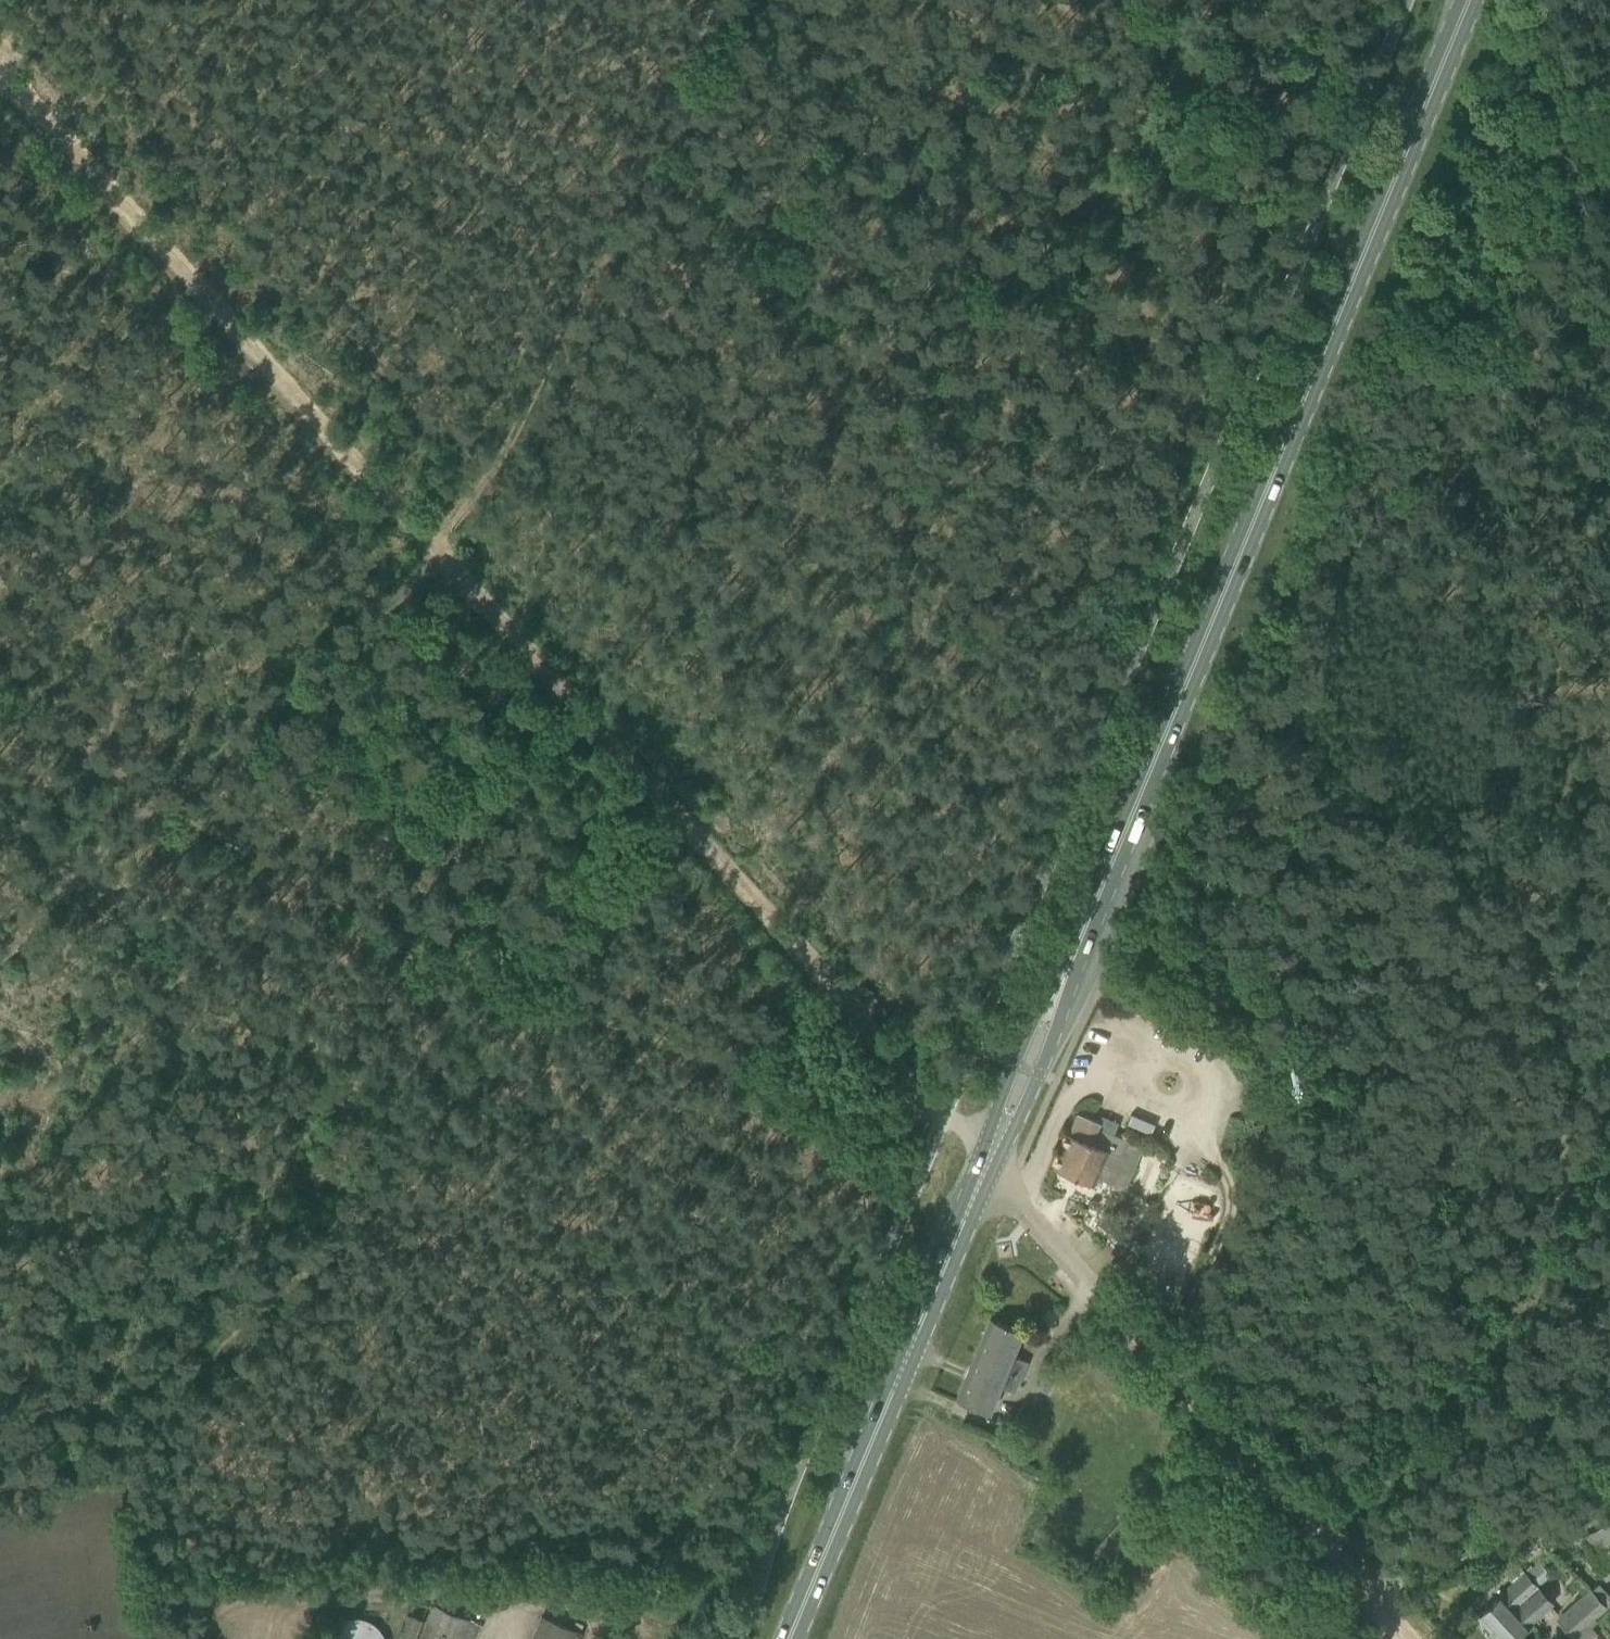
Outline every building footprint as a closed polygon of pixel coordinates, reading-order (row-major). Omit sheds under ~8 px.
[(1077,1112),(1054,1166),(1093,1183),(1096,1176),(1125,1188),(1143,1146),(1097,1127),(1099,1122),(1077,1112)] [(990,1317),(956,1398),(988,1411),(998,1387),(1012,1393),(1026,1359),(1012,1354),(1022,1330),(990,1317)] [(1583,1535),(1598,1570),(1609,1564),(1609,1523),(1583,1535)] [(1490,1630),(1537,1587),(1535,1586),(1551,1573),(1538,1559),(1524,1570),(1475,1614),(1490,1630)] [(1594,1615),(1609,1601),(1609,1595),(1599,1582),(1558,1618),(1577,1638),(1590,1638),(1598,1631),(1592,1625),(1597,1619),(1594,1615)] [(1537,1587),(1490,1630),(1498,1638),(1512,1638),(1530,1623),(1529,1622),(1551,1603),(1537,1587)] [(467,1619),(434,1605),(419,1638),(458,1638),(467,1619)] [(581,1631),(541,1614),(531,1638),(578,1638),(581,1631)] [(393,1630),(354,1616),(345,1638),(389,1638),(393,1630)]
